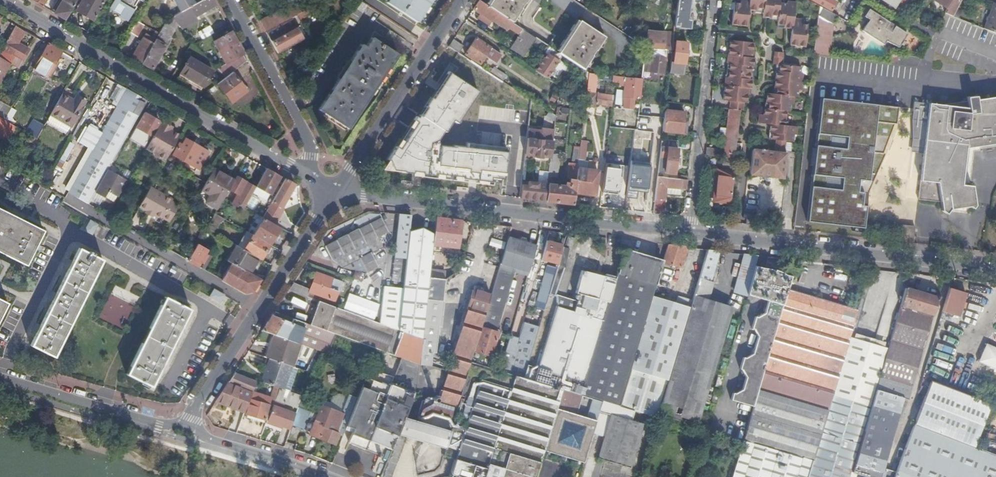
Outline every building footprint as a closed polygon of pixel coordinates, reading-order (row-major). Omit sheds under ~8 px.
[(66,20),(77,0),(58,0),(51,12),(66,20)] [(93,20),(105,0),(83,0),(79,6),(86,10),(83,15),(93,20)] [(111,4),(113,10),(128,16),(133,3),(132,2),(133,0),(114,0),(111,4)] [(181,29),(197,20),(196,18),(217,6),(214,0),(205,0),(196,5),(182,12),(171,18),(178,26),(181,29)] [(196,5),(193,0),(176,0),(182,12),(196,5)] [(368,5),(360,0),(358,0),(353,7),(363,13),(368,5)] [(433,0),(389,0),(388,2),(418,22),(433,0)] [(487,6),(479,0),(473,9),(483,15),(480,19),(488,25),(492,19),(493,17),(508,27),(520,34),(511,49),(524,57),(532,44),(537,38),(512,22),(487,6)] [(487,6),(512,22),(527,0),(491,0),(487,6)] [(675,28),(691,29),(692,21),(689,20),(691,0),(678,0),(675,28)] [(793,29),(791,45),(806,47),(809,25),(802,24),(803,20),(795,19),(796,2),(788,1),(788,4),(781,3),(781,0),(742,0),(741,3),(735,2),(732,24),(748,26),(750,9),(750,7),(755,8),(755,10),(764,11),(764,14),(770,15),(770,17),(779,18),(778,27),(787,28),(787,26),(793,26),(793,29)] [(832,10),(837,2),(834,0),(813,0),(832,10)] [(934,0),(947,8),(945,13),(953,17),(962,0),(934,0)] [(282,10),(288,20),(297,15),(301,13),(296,3),(282,10)] [(995,3),(984,29),(995,33),(995,4),(995,3)] [(297,15),(299,20),(314,12),(312,7),(301,13),(297,15)] [(893,44),(899,47),(901,44),(903,45),(905,42),(903,41),(907,34),(869,8),(864,16),(871,21),(869,24),(867,27),(865,26),(862,31),(884,45),(886,41),(893,44)] [(834,24),(837,15),(832,13),(824,9),(820,17),(833,23),(834,24)] [(259,21),(265,33),(288,20),(282,10),(259,21)] [(265,33),(277,54),(284,50),(290,47),(295,44),(298,45),(307,40),(300,27),(301,23),(299,20),(297,15),(288,20),(265,33)] [(830,47),(833,23),(820,17),(819,16),(815,45),(830,47)] [(507,29),(508,27),(493,17),(492,19),(507,29)] [(156,40),(167,46),(174,33),(178,26),(171,18),(167,21),(159,34),(156,40)] [(921,19),(919,23),(928,29),(935,33),(937,29),(921,19)] [(563,55),(582,68),(584,69),(605,36),(579,20),(558,52),(563,55)] [(137,21),(130,32),(137,36),(143,25),(137,21)] [(919,23),(915,21),(911,27),(931,40),(935,33),(928,29),(919,23)] [(10,65),(11,64),(10,64),(14,58),(22,62),(29,50),(20,45),(19,46),(17,45),(25,31),(15,25),(2,48),(0,52),(0,82),(10,65)] [(214,34),(210,27),(199,33),(203,40),(214,34)] [(226,64),(243,55),(232,34),(231,32),(214,42),(226,64)] [(672,50),(674,33),(668,33),(667,39),(663,39),(662,41),(649,39),(648,40),(639,34),(636,40),(647,47),(672,50)] [(143,38),(153,44),(155,41),(152,39),(145,35),(143,38)] [(131,58),(142,64),(153,44),(143,38),(134,52),(131,58)] [(501,55),(476,38),(465,54),(480,64),(485,56),(496,63),(501,55)] [(537,47),(541,41),(537,38),(532,44),(537,47)] [(361,45),(319,110),(348,129),(397,55),(372,39),(366,48),(361,45)] [(454,39),(449,45),(459,51),(463,45),(454,39)] [(142,64),(152,70),(165,48),(166,48),(167,46),(156,40),(155,41),(153,44),(142,64)] [(730,109),(741,110),(744,110),(745,103),(748,103),(749,88),(750,82),(753,82),(755,64),(752,64),(753,58),(754,43),(731,40),(728,63),(730,63),(729,77),(726,77),(724,100),(731,101),(730,109)] [(40,58),(48,44),(44,42),(36,56),(40,58)] [(671,65),(685,67),(688,43),(676,42),(673,61),(671,61),(671,65)] [(47,77),(62,52),(48,44),(40,58),(34,67),(33,69),(47,77)] [(560,60),(563,55),(558,52),(551,47),(538,67),(551,75),(560,60)] [(858,49),(846,47),(845,57),(857,59),(858,49)] [(652,50),(646,50),(644,70),(664,73),(666,58),(652,56),(652,50)] [(773,130),(770,130),(769,139),(777,140),(776,151),(753,149),(750,175),(784,179),(787,152),(784,152),(786,141),(793,141),(794,134),(796,134),(797,126),(785,125),(787,111),(790,111),(791,103),(793,104),(794,96),(798,97),(799,89),(801,90),(803,74),(801,74),(802,66),(783,64),(784,52),(776,51),(774,64),(778,64),(777,73),(779,73),(779,79),(778,85),(775,85),(774,94),(770,93),(770,99),(767,99),(766,108),(765,108),(764,114),(760,114),(759,123),(771,124),(773,124),(773,130)] [(232,73),(247,61),(243,55),(226,64),(217,69),(225,78),(232,73)] [(31,65),(34,67),(40,58),(36,56),(31,65)] [(11,64),(10,65),(14,67),(20,66),(22,62),(14,58),(10,64),(11,64)] [(201,68),(203,66),(190,58),(186,64),(185,65),(186,65),(181,74),(204,87),(211,74),(201,68)] [(560,60),(551,75),(558,79),(563,70),(568,73),(571,67),(560,60)] [(212,71),(203,66),(201,68),(211,74),(212,71)] [(494,67),(490,73),(502,81),(506,75),(494,67)] [(536,70),(548,79),(551,75),(538,67),(536,70)] [(582,90),(587,91),(590,73),(584,69),(582,68),(582,75),(584,76),(582,90)] [(505,151),(453,146),(453,148),(439,146),(437,139),(443,130),(444,131),(452,120),(456,123),(478,91),(449,72),(382,169),(502,182),(505,151)] [(225,78),(217,84),(232,103),(240,97),(237,94),(244,89),(232,73),(225,78)] [(640,98),(643,79),(613,76),(613,81),(619,81),(619,83),(625,83),(624,97),(624,107),(632,108),(633,97),(640,98)] [(520,112),(527,100),(499,85),(493,97),(520,112)] [(93,150),(127,89),(121,86),(97,129),(88,124),(78,142),(93,150)] [(107,171),(147,101),(138,96),(127,89),(93,150),(81,170),(70,190),(68,193),(72,195),(85,203),(88,204),(95,192),(107,171)] [(237,94),(240,97),(246,92),(244,89),(237,94)] [(596,103),(612,105),(613,95),(597,93),(596,103)] [(73,101),(62,95),(50,115),(71,127),(85,104),(75,98),(73,101)] [(981,99),(977,100),(977,96),(967,97),(968,101),(942,105),(930,104),(919,199),(941,202),(942,210),(948,213),(950,209),(976,206),(973,186),(966,185),(962,185),(967,148),(970,147),(995,144),(995,97),(987,99),(981,99)] [(899,107),(821,98),(807,221),(863,228),(867,193),(897,128),(899,107)] [(4,120),(11,107),(0,101),(0,118),(4,120)] [(556,107),(555,117),(566,118),(567,108),(556,107)] [(706,155),(735,158),(741,110),(730,109),(725,150),(707,148),(706,155)] [(684,112),(666,110),(663,131),(682,133),(683,121),(684,112)] [(551,124),(554,116),(546,113),(543,120),(551,124)] [(145,151),(146,148),(153,137),(151,136),(160,122),(144,114),(136,128),(141,131),(140,133),(147,137),(144,142),(140,148),(145,151)] [(7,142),(16,127),(4,120),(0,118),(0,138),(7,142)] [(30,135),(37,139),(44,125),(33,119),(26,132),(30,135)] [(166,161),(180,136),(171,131),(173,127),(162,121),(153,137),(146,148),(156,154),(156,156),(166,161)] [(542,156),(551,157),(553,141),(555,129),(538,127),(538,130),(529,129),(526,157),(535,158),(535,157),(542,158),(542,156)] [(27,140),(33,144),(37,139),(30,135),(27,140)] [(675,174),(679,141),(662,139),(658,172),(675,174)] [(20,152),(27,155),(33,144),(27,140),(20,152)] [(190,165),(200,148),(190,142),(186,140),(181,147),(179,146),(173,156),(190,165)] [(551,157),(550,164),(558,165),(561,142),(553,141),(551,157)] [(61,168),(74,145),(67,142),(55,165),(61,168)] [(966,185),(970,147),(967,148),(962,185),(966,185)] [(209,153),(200,148),(190,165),(199,171),(209,153)] [(573,204),(574,199),(575,192),(577,168),(580,150),(574,149),(572,163),(569,163),(567,179),(570,179),(570,184),(566,184),(566,186),(551,185),(552,179),(556,180),(558,165),(550,164),(548,184),(546,201),(557,202),(573,204)] [(650,164),(629,161),(626,190),(647,193),(650,164)] [(70,190),(81,170),(70,164),(59,185),(70,190)] [(623,168),(604,166),(602,192),(620,194),(623,168)] [(270,196),(281,176),(277,174),(267,168),(256,188),(270,196)] [(577,168),(575,192),(585,193),(585,191),(596,192),(598,171),(577,168)] [(218,210),(228,190),(234,181),(214,169),(205,184),(202,190),(211,195),(206,203),(218,210)] [(126,181),(107,171),(95,192),(104,198),(108,191),(117,196),(126,181)] [(714,200),(730,202),(734,172),(718,171),(714,200)] [(654,213),(664,215),(667,187),(687,190),(688,180),(678,179),(658,176),(654,213)] [(229,211),(245,208),(256,188),(236,177),(234,181),(228,190),(237,195),(231,206),(229,211)] [(290,194),(295,184),(286,179),(272,203),(263,218),(275,225),(284,209),(282,208),(287,199),(289,200),(291,195),(290,194)] [(546,201),(548,184),(521,181),(519,198),(546,201)] [(171,199),(150,188),(139,208),(146,211),(146,213),(153,217),(159,220),(171,199)] [(171,199),(159,220),(161,221),(162,219),(166,217),(171,220),(178,206),(172,202),(173,201),(171,199)] [(24,222),(23,224),(4,215),(6,213),(0,210),(0,249),(8,253),(7,256),(26,265),(43,232),(24,222)] [(220,222),(222,218),(215,214),(206,229),(215,234),(221,225),(220,222)] [(411,216),(400,215),(398,237),(398,239),(396,257),(406,259),(407,259),(410,232),(411,216)] [(381,217),(325,247),(331,261),(341,268),(366,273),(378,267),(371,252),(382,246),(377,237),(389,232),(381,217)] [(88,219),(82,231),(93,236),(99,225),(88,219)] [(461,221),(437,219),(435,234),(434,245),(458,247),(461,221)] [(254,237),(270,246),(281,228),(264,220),(254,237)] [(902,224),(900,242),(913,243),(915,226),(902,224)] [(403,288),(399,330),(412,335),(422,339),(430,278),(434,245),(435,234),(423,227),(421,232),(410,232),(407,259),(406,259),(403,288)] [(261,260),(270,246),(254,237),(248,233),(239,248),(258,258),(261,260)] [(575,239),(568,237),(565,247),(571,249),(575,239)] [(517,240),(508,238),(497,276),(471,362),(478,364),(480,355),(488,358),(496,332),(514,272),(527,276),(536,246),(527,244),(525,239),(521,238),(517,240)] [(562,247),(562,245),(547,241),(541,260),(556,264),(562,247)] [(201,247),(198,245),(188,262),(198,267),(208,250),(201,247)] [(687,247),(667,245),(662,263),(680,268),(687,247)] [(249,274),(258,258),(239,248),(236,246),(228,262),(232,264),(249,274)] [(569,249),(562,247),(556,264),(553,276),(547,294),(554,297),(555,295),(565,268),(564,267),(569,249)] [(31,347),(54,358),(103,261),(79,250),(73,262),(69,260),(65,267),(69,269),(57,294),(53,293),(48,300),(53,302),(41,327),(37,326),(32,332),(37,334),(31,347)] [(710,282),(720,251),(707,250),(691,308),(659,415),(697,427),(710,382),(733,308),(708,300),(713,283),(710,282)] [(643,257),(624,252),(615,279),(614,284),(580,395),(599,400),(643,257)] [(748,295),(756,266),(759,256),(749,254),(744,274),(743,275),(738,293),(748,295)] [(662,263),(643,257),(599,400),(619,406),(652,297),(662,263)] [(256,288),(261,281),(249,274),(232,264),(222,281),(246,294),(254,292),(256,288)] [(756,266),(748,295),(769,301),(766,312),(758,317),(756,317),(752,328),(754,329),(758,337),(753,354),(746,358),(744,357),(740,369),(742,370),(747,377),(743,389),(735,393),(733,393),(731,399),(753,406),(788,288),(791,276),(785,275),(783,273),(783,272),(778,270),(778,272),(770,269),(762,268),(756,266)] [(574,311),(557,306),(555,312),(538,367),(526,364),(523,378),(562,390),(580,395),(614,284),(602,281),(603,276),(581,271),(573,300),(578,301),(574,311)] [(310,289),(293,283),(289,290),(308,297),(309,292),(335,302),(341,282),(316,273),(310,289)] [(473,290),(449,372),(467,377),(471,362),(497,276),(484,273),(478,291),(473,290)] [(547,294),(553,276),(546,274),(538,302),(544,303),(547,294)] [(430,278),(422,339),(420,365),(430,366),(431,351),(435,351),(438,326),(441,326),(446,280),(430,278)] [(963,279),(952,278),(946,299),(957,300),(963,279)] [(350,293),(342,310),(399,330),(403,288),(383,286),(382,304),(350,293)] [(208,297),(219,304),(224,295),(213,288),(208,297)] [(788,288),(753,406),(743,441),(778,452),(813,461),(850,337),(858,310),(788,288)] [(905,288),(888,348),(876,390),(908,400),(938,298),(905,288)] [(573,300),(555,295),(557,306),(574,311),(578,301),(573,300)] [(307,307),(309,301),(297,297),(295,302),(307,307)] [(658,417),(659,415),(691,308),(652,297),(619,406),(658,417)] [(190,310),(165,298),(127,376),(152,388),(158,376),(156,375),(163,360),(165,361),(177,337),(175,336),(182,321),(184,322),(190,310)] [(342,310),(318,301),(310,325),(335,334),(401,358),(403,359),(412,335),(399,330),(342,310)] [(293,323),(272,315),(266,325),(263,330),(284,338),(298,343),(323,352),(328,354),(335,334),(310,325),(293,319),(293,323)] [(498,333),(496,332),(488,358),(491,358),(498,333)] [(298,343),(284,338),(273,335),(266,357),(268,358),(290,366),(298,343)] [(850,337),(813,461),(809,476),(851,476),(852,472),(876,390),(888,348),(850,337)] [(983,343),(978,363),(995,368),(995,347),(983,343)] [(435,361),(442,363),(446,350),(439,348),(435,361)] [(480,355),(478,364),(485,366),(488,358),(480,355)] [(286,390),(294,367),(290,366),(268,358),(260,381),(280,388),(286,390)] [(420,365),(403,359),(401,358),(395,378),(417,385),(420,365)] [(457,410),(450,431),(445,449),(443,457),(455,461),(451,473),(451,475),(452,476),(453,476),(456,476),(457,476),(458,475),(461,463),(473,466),(470,476),(484,476),(514,376),(498,370),(485,366),(478,364),(471,362),(467,377),(457,410)] [(377,371),(369,368),(357,400),(350,416),(347,426),(354,429),(349,442),(366,448),(394,377),(377,371)] [(216,401),(245,412),(257,381),(235,372),(219,396),(216,401)] [(467,377),(449,372),(439,405),(457,410),(467,377)] [(514,376),(484,476),(536,476),(544,451),(557,408),(562,390),(523,378),(514,376)] [(405,417),(417,385),(395,378),(394,377),(366,448),(379,453),(378,456),(380,457),(384,448),(381,447),(382,445),(392,449),(398,434),(405,417)] [(925,396),(914,423),(975,446),(991,404),(930,381),(928,388),(925,396)] [(920,385),(917,393),(925,396),(928,388),(920,385)] [(268,421),(291,429),(292,426),(298,407),(302,396),(286,390),(280,388),(268,421)] [(876,390),(852,472),(869,476),(894,476),(896,472),(885,469),(884,471),(883,471),(903,401),(907,402),(908,400),(876,390)] [(347,415),(350,416),(357,400),(349,397),(345,409),(343,413),(321,405),(315,419),(310,433),(336,443),(347,415)] [(343,413),(345,409),(343,408),(345,401),(339,399),(336,405),(323,400),(321,405),(343,413)] [(270,406),(251,400),(246,414),(265,420),(270,406)] [(298,407),(292,426),(304,430),(312,413),(298,407)] [(597,420),(557,408),(544,451),(584,463),(593,433),(597,420)] [(597,420),(593,433),(606,437),(599,458),(630,468),(643,424),(600,411),(597,420)] [(710,431),(714,416),(710,415),(705,429),(706,429),(710,431)] [(398,434),(445,449),(450,431),(414,420),(405,417),(398,434)] [(307,432),(310,433),(315,419),(312,418),(307,432)] [(894,476),(995,476),(995,455),(975,446),(914,423),(896,472),(894,476)] [(743,441),(732,476),(770,476),(778,452),(743,441)] [(813,461),(778,452),(770,476),(809,476),(813,461)] [(403,471),(397,469),(394,476),(401,476),(403,471)]
